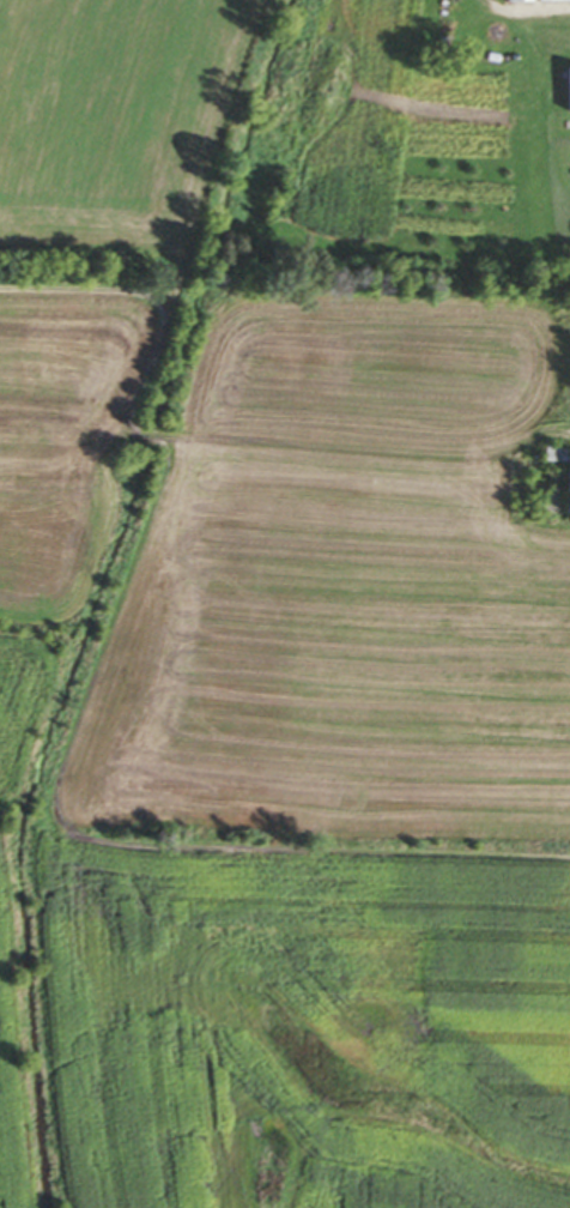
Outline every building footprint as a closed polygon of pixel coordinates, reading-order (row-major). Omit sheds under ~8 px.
[(547,449),(547,463),(567,464),(567,515),(569,515),(569,450),(547,449)]
